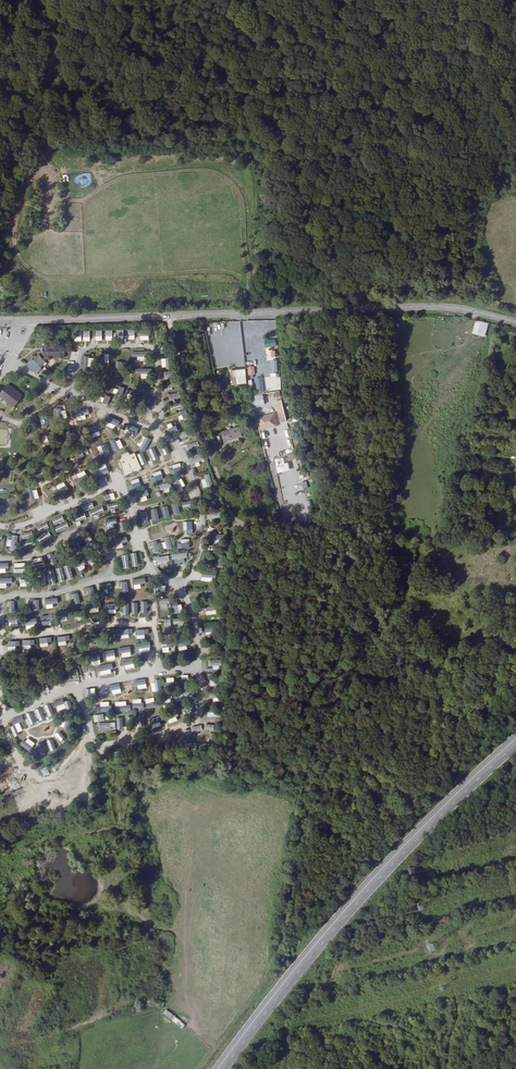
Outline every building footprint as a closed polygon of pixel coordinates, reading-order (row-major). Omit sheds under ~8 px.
[(484,337),(488,323),(475,320),(471,333),(484,337)] [(54,345),(47,345),(48,356),(48,357),(47,358),(44,356),(38,361),(37,360),(31,366),(38,372),(43,366),(44,367),(50,362),(49,361),(52,358),(52,355),(61,356),(61,359),(67,359),(67,349),(54,348),(54,345)] [(109,362),(109,353),(98,352),(98,362),(109,362)] [(278,361),(273,362),(273,372),(270,372),(270,377),(278,377),(278,361)] [(263,365),(254,366),(255,374),(264,373),(263,365)] [(141,374),(140,378),(148,378),(148,368),(136,368),(136,373),(141,374)] [(230,370),(232,384),(246,383),(244,368),(230,370)] [(256,392),(264,391),(263,378),(255,378),(256,392)] [(167,382),(168,388),(177,386),(176,380),(167,382)] [(8,385),(0,396),(16,407),(24,397),(8,385)] [(252,395),(253,405),(263,405),(263,394),(252,395)] [(171,411),(184,407),(182,402),(170,406),(171,411)] [(280,421),(286,420),(283,408),(277,410),(280,421)] [(274,412),(257,417),(261,430),(278,426),(274,412)] [(242,436),(239,427),(222,432),(224,440),(230,438),(231,439),(242,436)] [(127,452),(121,454),(122,458),(117,460),(123,474),(140,467),(134,452),(129,454),(127,452)] [(294,452),(286,454),(287,461),(296,459),(294,452)] [(192,464),(203,459),(201,454),(190,459),(192,464)] [(283,457),(274,459),(277,473),(289,470),(287,462),(284,463),(283,457)] [(173,478),(174,488),(184,487),(183,481),(185,480),(184,476),(173,478)] [(210,478),(201,480),(203,487),(212,485),(210,478)] [(140,480),(133,484),(135,488),(142,484),(140,480)] [(161,484),(163,493),(170,491),(169,482),(161,484)] [(136,498),(148,495),(146,489),(135,492),(136,498)] [(307,513),(305,503),(304,499),(299,500),(302,514),(307,513)] [(83,511),(93,508),(91,502),(82,506),(83,511)] [(109,514),(115,512),(114,509),(119,508),(118,502),(107,504),(109,514)] [(183,504),(171,504),(171,514),(184,514),(183,504)] [(139,519),(143,518),(144,521),(153,519),(150,510),(138,514),(139,519)] [(214,518),(215,523),(220,522),(218,511),(206,513),(207,519),(214,518)] [(75,526),(80,524),(79,521),(85,518),(83,513),(71,516),(75,526)] [(61,515),(52,519),(54,525),(63,521),(61,515)] [(106,528),(115,528),(115,519),(106,518),(106,528)] [(154,519),(140,525),(143,532),(157,527),(154,519)] [(61,523),(61,524),(54,527),(57,532),(68,527),(65,521),(61,523)] [(39,532),(48,528),(46,522),(36,527),(39,532)] [(187,527),(182,527),(182,531),(179,531),(179,539),(187,538),(187,527)] [(40,542),(51,537),(48,532),(37,537),(40,542)] [(116,548),(123,547),(122,543),(127,542),(126,536),(114,539),(116,548)] [(14,539),(7,538),(5,547),(13,549),(14,539)] [(33,539),(21,542),(22,548),(35,545),(33,539)] [(70,542),(73,553),(80,550),(77,539),(70,542)] [(53,552),(47,554),(50,565),(56,563),(53,552)] [(184,552),(172,554),(174,571),(184,570),(183,563),(186,563),(184,552)] [(126,554),(120,556),(123,568),(129,567),(126,554)] [(42,557),(31,559),(33,568),(44,566),(42,557)] [(76,561),(78,571),(85,569),(83,560),(76,561)] [(25,563),(13,563),(14,573),(25,572),(25,563)] [(66,579),(72,578),(70,565),(64,566),(66,579)] [(58,582),(65,580),(61,567),(55,569),(58,582)] [(199,581),(204,581),(204,577),(211,577),(211,572),(199,571),(199,581)] [(6,583),(11,583),(11,577),(0,577),(0,588),(6,588),(6,583)] [(147,590),(147,580),(138,580),(138,590),(147,590)] [(132,583),(122,583),(122,592),(133,591),(132,583)] [(103,584),(94,586),(95,594),(104,592),(103,584)] [(110,594),(119,593),(118,584),(108,585),(110,594)] [(87,597),(86,590),(77,591),(78,599),(87,597)] [(72,593),(63,595),(65,603),(74,601),(72,593)] [(96,607),(105,606),(104,597),(95,598),(96,607)] [(25,600),(17,601),(17,610),(26,610),(25,600)] [(123,602),(123,611),(132,611),(131,601),(123,602)] [(117,602),(109,603),(110,612),(118,611),(117,602)] [(205,605),(205,614),(216,614),(215,605),(205,605)] [(84,620),(92,620),(92,610),(84,610),(84,620)] [(10,620),(11,629),(19,629),(18,619),(10,620)] [(122,630),(121,639),(131,639),(131,630),(122,630)] [(66,646),(66,638),(56,638),(57,646),(66,646)] [(48,639),(38,639),(38,648),(48,648),(48,639)] [(30,651),(30,641),(20,642),(20,646),(19,646),(20,651),(30,651)] [(10,652),(19,651),(19,642),(9,643),(10,652)] [(116,651),(109,653),(110,662),(117,661),(116,651)] [(90,664),(97,664),(97,660),(99,660),(99,655),(91,655),(90,664)] [(128,666),(132,666),(132,670),(138,670),(138,661),(128,662),(128,666)] [(77,670),(67,670),(67,681),(78,680),(77,670)] [(164,702),(182,701),(181,692),(164,692),(164,702)] [(57,699),(58,705),(63,704),(63,707),(70,706),(68,697),(57,699)] [(121,705),(124,704),(125,708),(130,708),(129,699),(120,699),(121,705)] [(91,710),(95,709),(96,712),(102,712),(102,703),(91,704),(91,710)] [(39,707),(29,712),(32,717),(42,713),(39,707)] [(38,720),(41,729),(49,726),(45,717),(38,720)] [(11,727),(21,723),(19,718),(9,722),(11,727)] [(14,737),(24,733),(22,728),(12,731),(14,737)] [(47,728),(40,731),(44,740),(51,737),(47,728)] [(25,739),(17,742),(19,747),(27,744),(25,739)] [(40,769),(43,777),(49,774),(46,767),(40,769)] [(424,946),(426,952),(434,950),(432,944),(424,946)] [(172,1020),(170,1022),(182,1029),(185,1024),(172,1016),(173,1015),(165,1010),(163,1014),(172,1020)]
